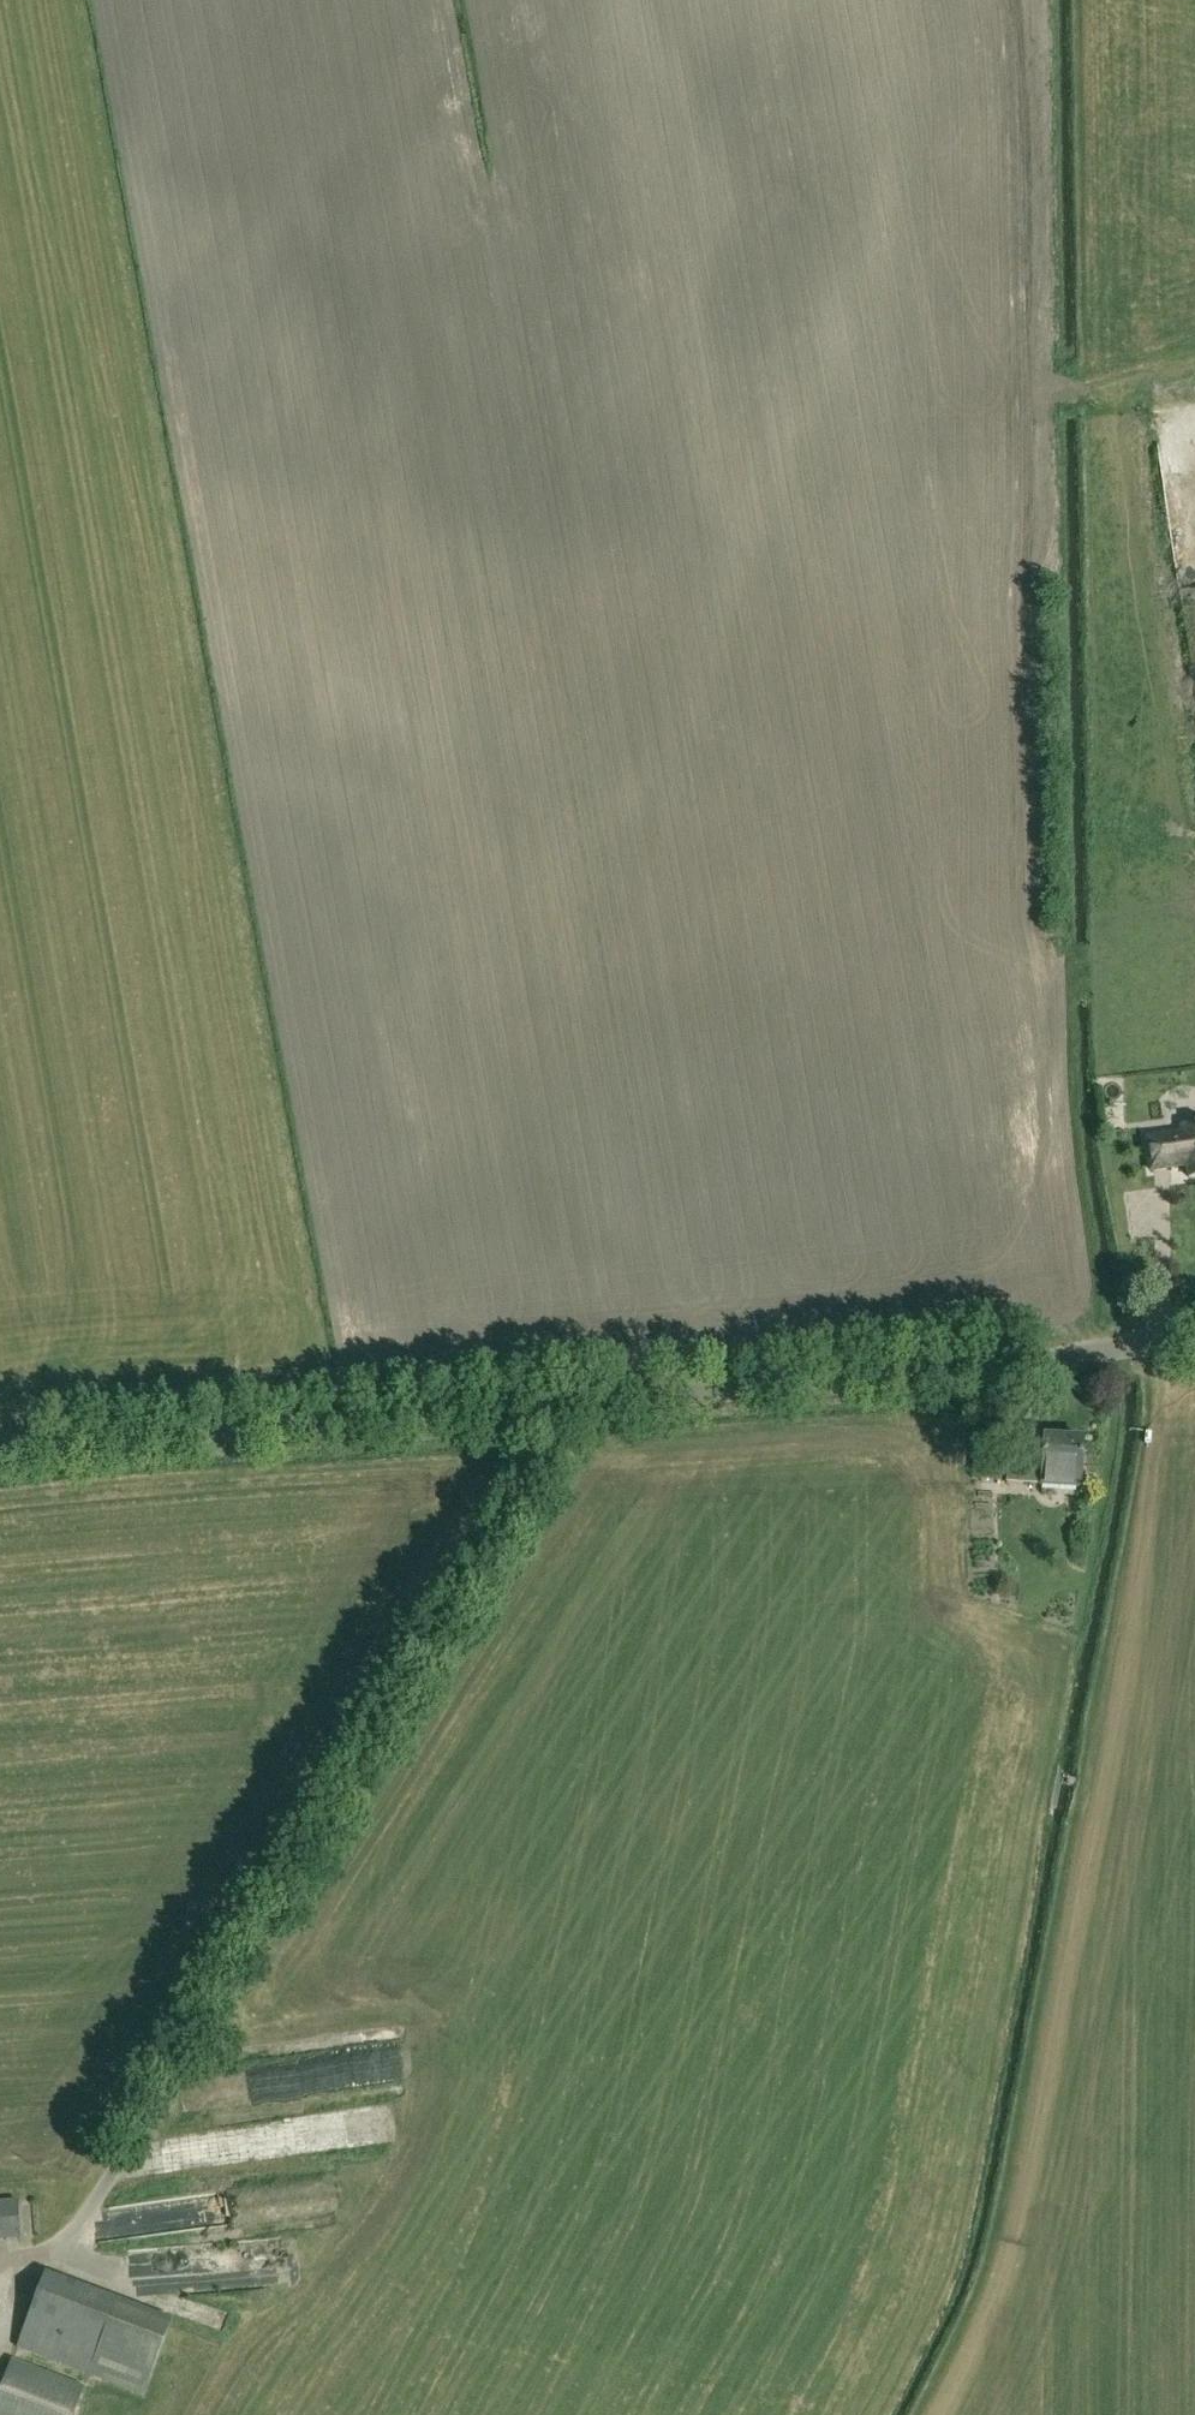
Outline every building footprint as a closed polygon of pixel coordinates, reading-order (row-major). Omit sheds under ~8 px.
[(1182,1133),(1146,1137),(1150,1171),(1172,1169),(1171,1163),(1186,1161),(1188,1179),(1194,1178),(1194,1125),(1181,1127),(1182,1133)] [(1082,1487),(1084,1439),(1046,1437),(1028,1435),(1024,1483),(1043,1484),(1043,1485),(1082,1487)] [(359,2057),(368,2084),(406,2071),(397,2044),(359,2057)] [(162,2264),(162,2279),(252,2275),(251,2252),(148,2257),(148,2265),(162,2264)] [(148,2391),(173,2326),(47,2278),(22,2344),(148,2391)] [(0,2392),(0,2414),(76,2414),(86,2387),(13,2359),(0,2392)]
